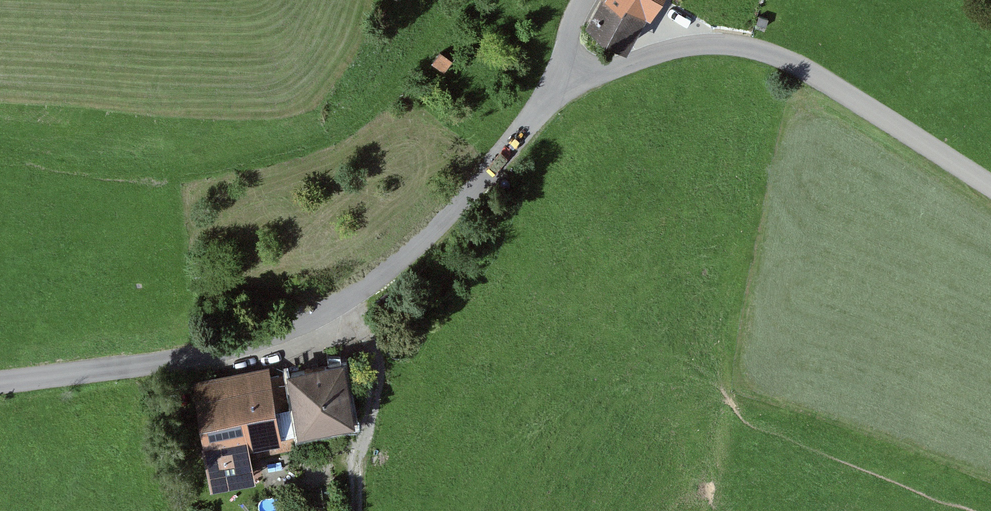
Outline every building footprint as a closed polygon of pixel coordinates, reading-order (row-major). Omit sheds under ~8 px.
[(591,9),(600,14),(591,31),(623,49),(643,14),(645,15),(654,0),(596,0),(591,9)] [(264,367),(187,379),(203,480),(245,474),(240,446),(275,441),(274,436),(291,433),(291,429),(346,420),(337,361),(281,370),(282,374),(265,377),(264,367)]
